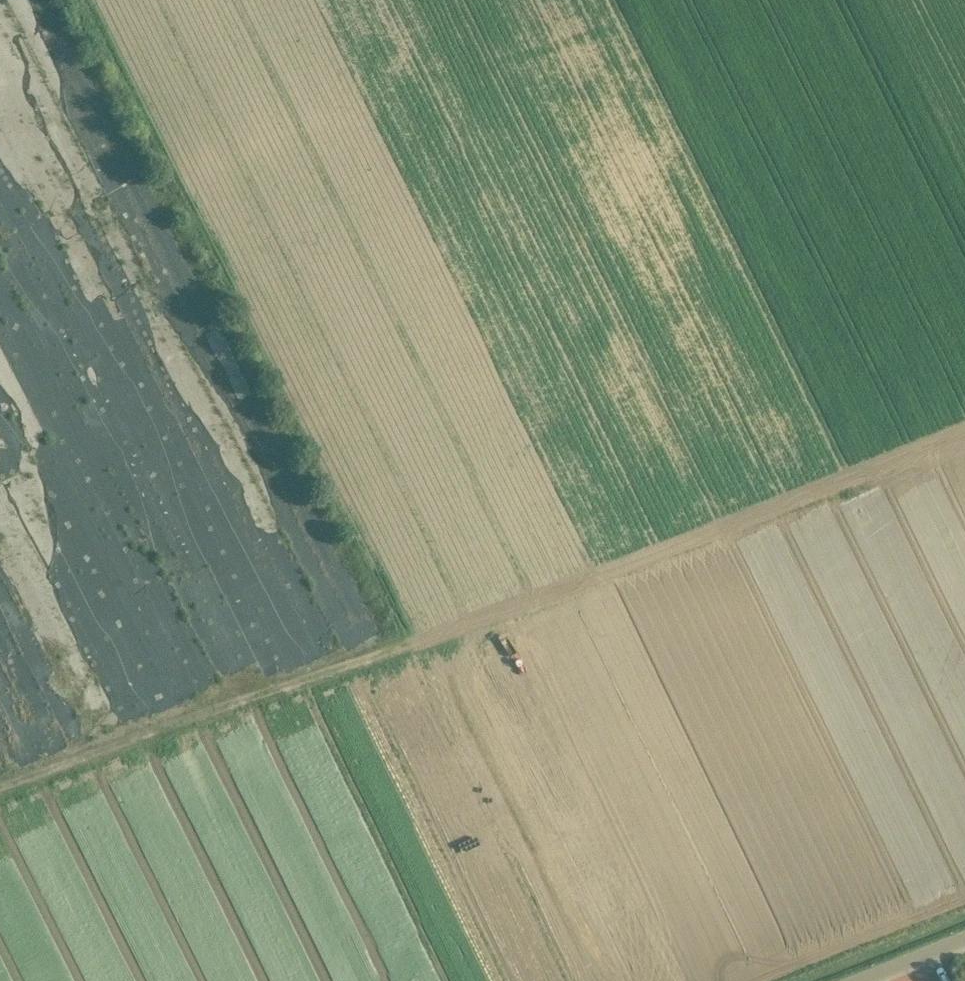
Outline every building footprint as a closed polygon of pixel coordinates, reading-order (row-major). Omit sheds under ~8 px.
[(109,710),(120,724),(195,696),(214,680),(201,663),(196,650),(182,655),(172,663),(168,657),(159,664),(168,687),(156,672),(145,676),(142,669),(128,652),(116,619),(98,625),(103,639),(92,648),(87,642),(84,643),(109,710)]
